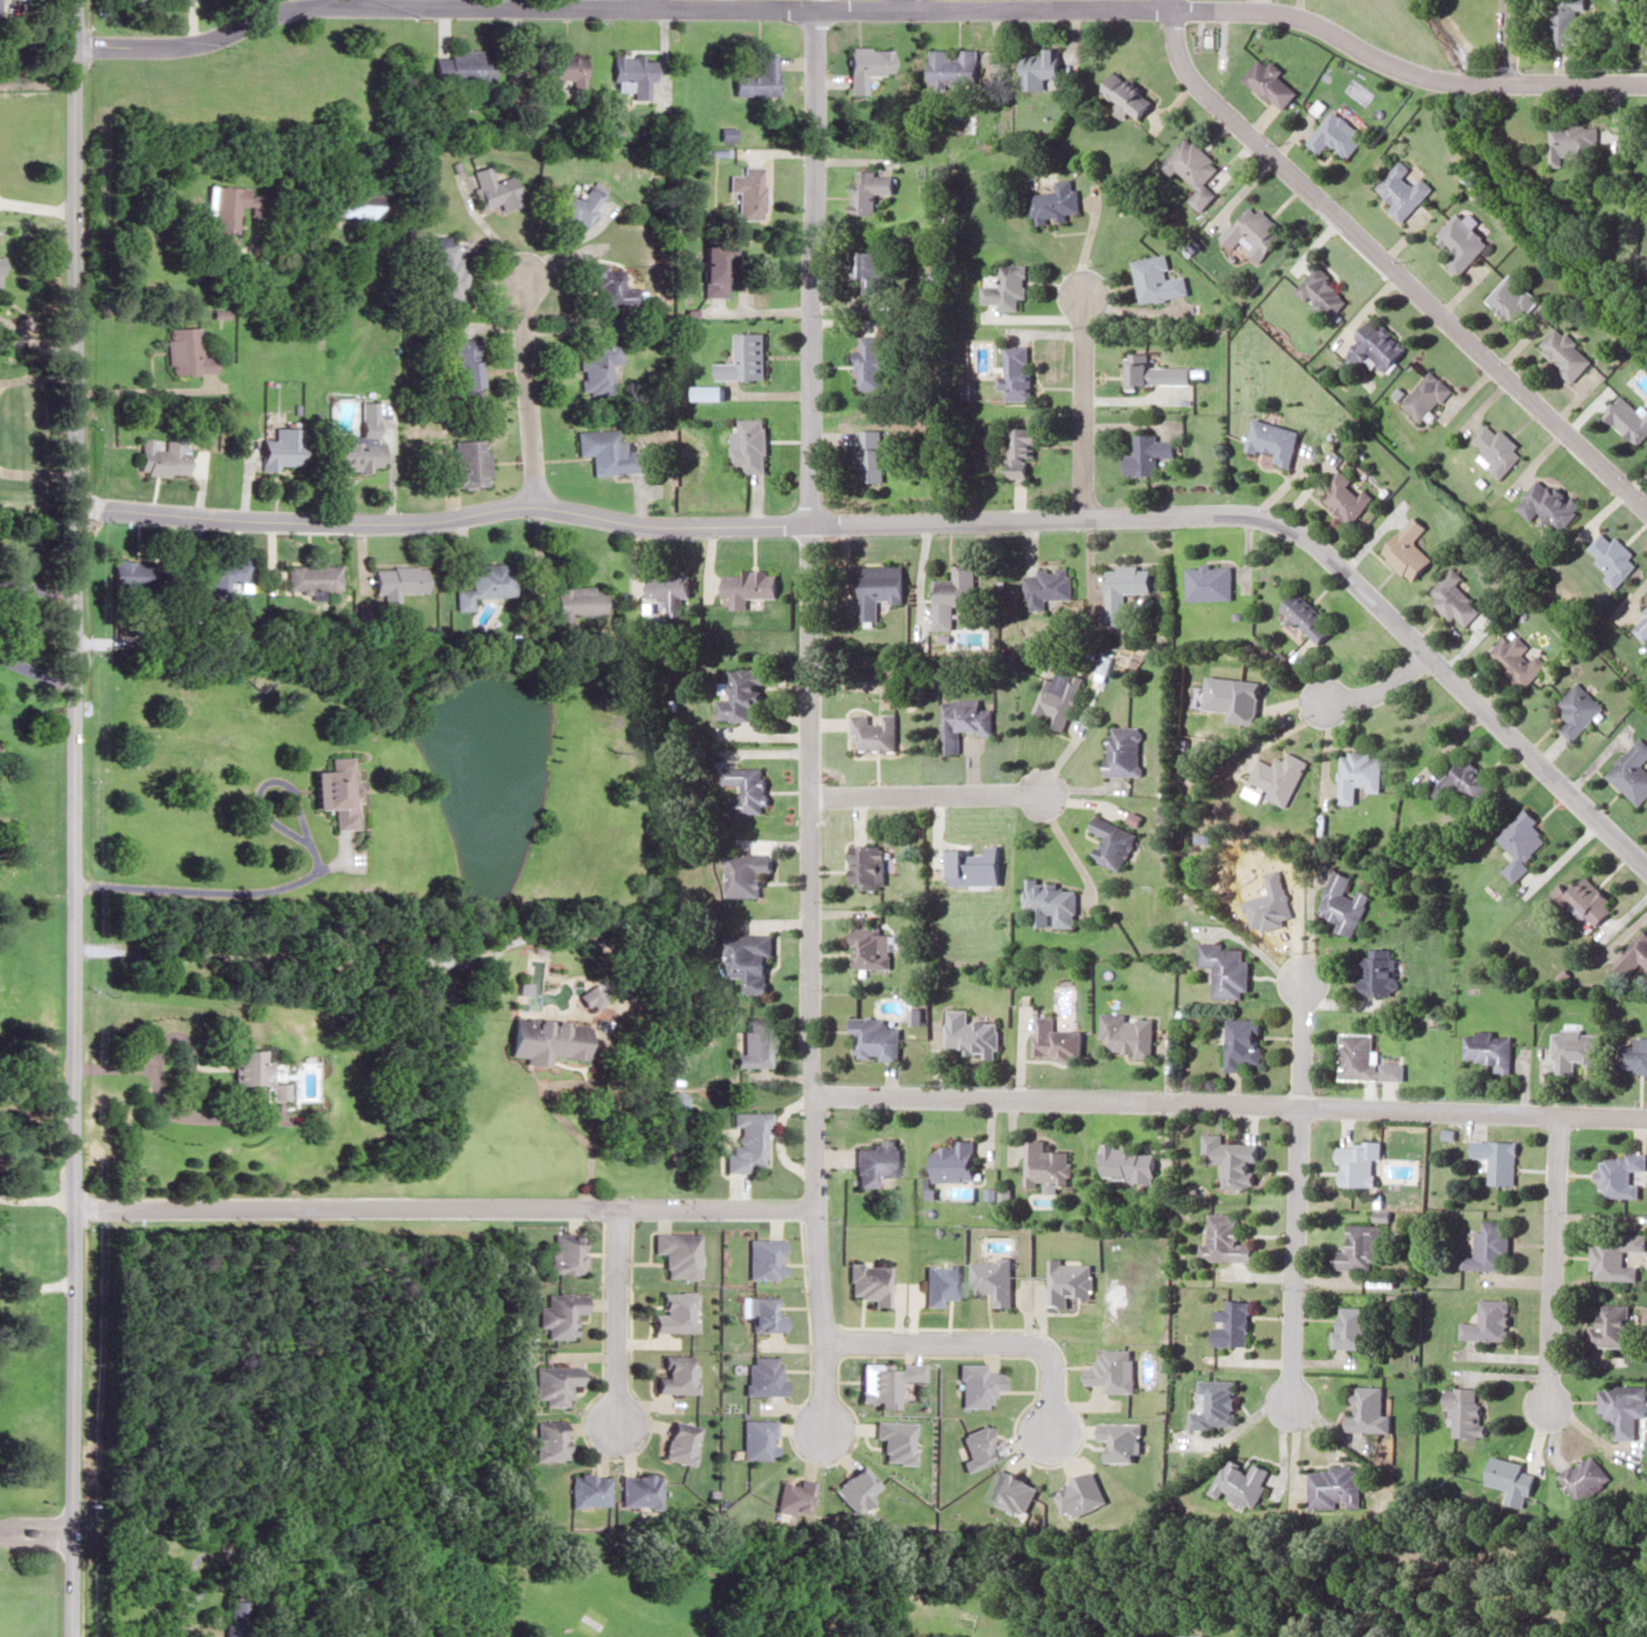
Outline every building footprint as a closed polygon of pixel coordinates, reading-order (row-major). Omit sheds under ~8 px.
[(1583,47),(1584,23),(1576,23),(1576,9),(1583,9),(1583,0),(1549,0),(1548,47),(1583,47)] [(1018,89),(1043,89),(1043,79),(1057,79),(1056,46),(1041,47),(1041,64),(1018,65),(1018,89)] [(883,47),(841,47),(841,92),(857,92),(857,73),(883,73),(883,47)] [(974,50),(926,48),(925,86),(973,88),(974,50)] [(427,56),(427,83),(484,84),(485,64),(475,64),(475,50),(441,49),(441,56),(427,56)] [(607,80),(629,80),(629,98),(649,98),(649,54),(607,54),(607,80)] [(758,73),(727,73),(727,95),(773,95),(773,54),(758,54),(758,73)] [(1279,110),(1295,92),(1275,75),(1280,70),(1269,60),(1265,65),(1257,58),(1241,77),(1279,110)] [(578,87),(578,60),(529,60),(529,87),(578,87)] [(1120,118),(1127,110),(1136,119),(1151,103),(1113,68),(1096,87),(1113,103),(1109,108),(1120,118)] [(1318,153),(1327,143),(1346,157),(1363,134),(1330,109),(1304,143),(1318,153)] [(1562,164),(1562,156),(1597,157),(1597,123),(1549,123),(1549,164),(1562,164)] [(1202,183),(1218,166),(1185,135),(1158,164),(1170,175),(1175,169),(1195,188),(1186,199),(1199,211),(1214,194),(1202,183)] [(1389,202),(1384,207),(1399,221),(1430,186),(1417,174),(1409,184),(1400,176),(1408,169),(1398,160),(1373,187),(1389,202)] [(495,208),(513,203),(505,174),(487,179),(482,163),(463,168),(474,207),(493,201),(495,208)] [(758,218),(757,165),(735,166),(735,174),(723,174),(723,191),(732,191),(732,218),(758,218)] [(846,185),(845,212),(874,213),(874,192),(891,193),(892,172),(854,171),(854,185),(846,185)] [(541,209),(579,228),(600,187),(584,178),(574,199),(552,187),(541,209)] [(1029,218),(1077,216),(1075,179),(1051,180),(1052,191),(1028,192),(1029,218)] [(239,186),(203,185),(202,230),(231,231),(231,210),(256,210),(257,194),(239,193),(239,186)] [(374,192),(327,192),(327,216),(374,216),(374,192)] [(1250,245),(1244,251),(1254,261),(1282,233),(1251,201),(1216,236),(1229,248),(1241,236),(1250,245)] [(1432,235),(1451,252),(1442,262),(1456,275),(1487,242),(1470,227),(1476,220),(1467,212),(1462,218),(1454,211),(1432,235)] [(434,303),(461,300),(454,234),(428,236),(434,303)] [(722,295),(722,243),(695,243),(695,295),(722,295)] [(879,291),(879,250),(848,250),(848,279),(858,279),(858,291),(879,291)] [(1182,275),(1167,278),(1162,253),(1129,259),(1137,303),(1185,294),(1182,275)] [(1025,263),(998,263),(998,285),(980,285),(979,302),(998,302),(997,308),(1017,309),(1017,297),(1024,297),(1025,263)] [(634,303),(634,284),(619,284),(619,265),(582,265),(582,303),(634,303)] [(1291,288),(1325,320),(1346,298),(1313,266),(1291,288)] [(1536,299),(1509,272),(1484,297),(1511,324),(1536,299)] [(1401,348),(1368,316),(1350,335),(1355,340),(1346,349),(1374,376),(1401,348)] [(1535,345),(1570,380),(1591,359),(1556,324),(1535,345)] [(197,356),(196,326),(162,327),(163,373),(211,372),(211,355),(197,356)] [(731,362),(710,362),(710,379),(761,379),(761,331),(731,331),(731,362)] [(855,335),(855,389),(877,389),(877,335),(855,335)] [(585,340),(585,356),(581,356),(581,393),(612,393),(612,340),(585,340)] [(452,398),(480,397),(479,342),(450,342),(452,398)] [(1028,344),(1001,345),(1002,399),(1029,399),(1028,344)] [(1185,374),(1145,374),(1145,354),(1124,354),(1124,383),(1185,384),(1185,374)] [(1418,422),(1449,388),(1428,369),(1397,403),(1418,422)] [(717,386),(688,386),(688,399),(717,399),(717,386)] [(1641,415),(1618,393),(1600,412),(1634,444),(1646,430),(1646,409),(1641,415)] [(727,430),(727,464),(740,464),(740,472),(762,472),(762,418),(734,418),(734,430),(727,430)] [(1498,428),(1494,433),(1483,423),(1467,440),(1492,463),(1486,469),(1496,479),(1519,454),(1512,448),(1516,444),(1498,428)] [(274,465),(298,464),(297,426),(270,426),(270,440),(254,440),(254,470),(275,470),(274,465)] [(376,471),(375,426),(356,427),(356,434),(328,434),(328,471),(376,471)] [(1033,426),(1004,426),(1004,476),(1024,476),(1024,464),(1033,464),(1033,426)] [(647,472),(646,449),(628,450),(628,440),(617,440),(616,428),(575,430),(576,456),(590,455),(590,474),(647,472)] [(852,448),(852,469),(860,469),(860,481),(880,481),(880,429),(857,429),(857,448),(852,448)] [(1155,474),(1155,456),(1172,456),(1172,438),(1156,439),(1156,433),(1132,434),(1132,455),(1123,455),(1123,475),(1155,474)] [(183,474),(183,450),(177,450),(177,439),(160,439),(160,448),(148,448),(148,438),(134,438),(133,474),(183,474)] [(451,440),(453,470),(432,471),(433,486),(489,484),(487,438),(451,440)] [(1314,499),(1349,524),(1369,496),(1357,487),(1353,492),(1345,487),(1350,480),(1336,470),(1314,499)] [(1527,520),(1533,513),(1557,532),(1579,505),(1555,486),(1551,492),(1535,478),(1511,508),(1527,520)] [(1410,541),(1423,528),(1410,515),(1376,551),(1407,580),(1428,558),(1410,541)] [(1606,571),(1600,578),(1611,588),(1634,564),(1626,557),(1631,552),(1612,535),(1608,540),(1599,531),(1582,549),(1606,571)] [(250,555),(205,553),(203,599),(226,600),(226,581),(249,582),(250,555)] [(107,560),(107,591),(149,592),(149,560),(107,560)] [(466,596),(511,596),(511,563),(468,563),(468,590),(453,590),(453,598),(460,598),(460,606),(466,606),(466,596)] [(285,566),(285,590),(340,590),(340,566),(285,566)] [(369,593),(382,593),(382,602),(396,602),(396,592),(423,591),(423,566),(369,568),(369,593)] [(900,602),(900,566),(858,566),(858,621),(877,621),(877,602),(900,602)] [(930,629),(950,629),(950,604),(971,604),(971,566),(948,566),(949,579),(930,579),(930,629)] [(1104,625),(1125,624),(1125,592),(1150,592),(1149,566),(1103,566),(1104,625)] [(1230,566),(1186,566),(1186,600),(1230,600),(1230,566)] [(1043,600),(1070,599),(1070,567),(1034,567),(1034,574),(1022,574),(1022,610),(1043,609),(1043,600)] [(1429,602),(1447,621),(1452,616),(1461,625),(1477,609),(1452,585),(1460,577),(1449,567),(1426,590),(1433,597),(1429,602)] [(721,608),(746,608),(746,596),(774,597),(774,571),(722,570),(721,608)] [(685,572),(644,574),(645,601),(665,600),(665,615),(686,614),(685,572)] [(550,582),(550,617),(601,617),(601,582),(550,582)] [(1278,605),(1314,644),(1331,628),(1294,589),(1278,605)] [(1626,627),(1643,641),(1646,636),(1646,604),(1626,627)] [(1520,690),(1544,664),(1530,650),(1509,629),(1484,656),(1520,690)] [(1044,677),(1032,710),(1050,716),(1047,726),(1063,731),(1082,677),(1056,668),(1051,679),(1044,677)] [(728,670),(728,681),(716,680),(715,720),(756,720),(758,671),(728,670)] [(1569,740),(1601,707),(1575,682),(1552,705),(1567,719),(1557,729),(1569,740)] [(941,700),(942,754),(958,753),(958,732),(991,732),(991,708),(980,708),(980,700),(941,700)] [(895,714),(880,714),(880,721),(869,721),(869,713),(852,713),(852,751),(895,751),(895,714)] [(1140,724),(1107,724),(1106,775),(1139,775),(1140,724)] [(1646,755),(1646,745),(1638,736),(1603,773),(1635,804),(1646,792),(1646,772),(1638,764),(1646,755)] [(1305,760),(1285,751),(1282,759),(1273,755),(1270,764),(1256,758),(1246,781),(1268,791),(1265,798),(1285,806),(1305,760)] [(1380,753),(1338,752),(1336,802),(1352,803),(1353,788),(1378,790),(1380,753)] [(1491,784),(1459,753),(1427,788),(1441,802),(1456,785),(1474,802),(1491,784)] [(307,809),(328,807),(329,828),(349,827),(345,756),(324,757),(324,769),(305,770),(307,809)] [(764,766),(718,767),(719,785),(738,784),(739,799),(728,799),(728,812),(765,812),(764,766)] [(1514,857),(1501,871),(1513,882),(1528,867),(1522,861),(1544,838),(1530,825),(1535,819),(1523,807),(1494,836),(1514,857)] [(1136,830),(1094,813),(1087,829),(1100,834),(1091,858),(1120,870),(1136,830)] [(846,887),(883,887),(883,844),(846,844),(846,887)] [(757,896),(757,871),(769,871),(769,852),(722,852),(722,896),(757,896)] [(1348,876),(1329,869),(1314,913),(1335,920),(1332,930),(1351,937),(1366,893),(1355,889),(1352,898),(1341,894),(1348,876)] [(1591,926),(1612,905),(1582,874),(1561,895),(1591,926)] [(1023,913),(1034,913),(1034,925),(1075,926),(1076,883),(1024,882),(1023,913)] [(1646,932),(1612,969),(1624,980),(1640,963),(1646,970),(1646,932)] [(763,956),(770,956),(770,933),(722,934),(723,975),(741,975),(741,993),(764,992),(763,956)] [(888,968),(888,934),(850,934),(850,968),(888,968)] [(1245,958),(1239,958),(1239,948),(1220,947),(1220,942),(1196,942),(1195,965),(1210,966),(1209,997),(1238,998),(1239,991),(1244,991),(1245,958)] [(1367,957),(1357,957),(1356,994),(1393,995),(1395,948),(1367,948),(1367,957)] [(945,1047),(963,1046),(964,1054),(981,1054),(981,1058),(998,1057),(997,1019),(967,1020),(967,1008),(944,1009),(945,1047)] [(1152,1053),(1152,1016),(1125,1016),(1125,1013),(1102,1013),(1101,1053),(1152,1053)] [(1081,1030),(1054,1029),(1054,1018),(1034,1017),(1033,1057),(1080,1058),(1081,1030)] [(1257,1063),(1258,1018),(1223,1017),(1222,1071),(1238,1071),(1238,1063),(1257,1063)] [(544,1066),(545,1059),(578,1061),(581,1024),(504,1018),(501,1057),(519,1058),(518,1064),(544,1066)] [(898,1058),(898,1027),(886,1027),(886,1019),(849,1020),(849,1036),(855,1036),(856,1059),(898,1058)] [(738,1056),(729,1056),(728,1066),(765,1067),(766,1020),(739,1020),(738,1056)] [(1551,1073),(1572,1073),(1572,1063),(1598,1064),(1598,1031),(1552,1030),(1551,1073)] [(1461,1061),(1492,1061),(1492,1073),(1509,1073),(1509,1033),(1461,1032),(1461,1061)] [(1370,1063),(1371,1033),(1337,1033),(1336,1078),(1375,1079),(1375,1063),(1370,1063)] [(1632,1044),(1617,1044),(1617,1071),(1646,1071),(1646,1037),(1632,1036),(1632,1044)] [(286,1099),(286,1082),(266,1082),(266,1059),(255,1059),(255,1049),(228,1049),(228,1085),(270,1085),(270,1099),(286,1099)] [(758,1112),(724,1112),(724,1172),(758,1171),(758,1112)] [(1220,1143),(1220,1133),(1202,1133),(1202,1163),(1219,1162),(1220,1188),(1249,1188),(1248,1162),(1255,1162),(1254,1143),(1220,1143)] [(847,1147),(847,1187),(867,1188),(868,1175),(899,1175),(899,1139),(883,1139),(883,1143),(863,1142),(863,1147),(847,1147)] [(1025,1139),(1024,1186),(1070,1186),(1070,1151),(1044,1150),(1044,1140),(1025,1139)] [(1486,1184),(1513,1185),(1514,1141),(1468,1139),(1468,1157),(1487,1157),(1486,1184)] [(931,1181),(974,1180),(974,1140),(955,1140),(955,1146),(930,1147),(931,1181)] [(1371,1158),(1380,1158),(1380,1140),(1361,1140),(1361,1146),(1333,1146),(1333,1165),(1337,1165),(1337,1186),(1371,1186),(1371,1158)] [(1137,1147),(1114,1147),(1114,1142),(1100,1142),(1100,1180),(1152,1180),(1152,1154),(1137,1154),(1137,1147)] [(1637,1197),(1637,1183),(1629,1183),(1629,1170),(1645,1170),(1645,1153),(1599,1153),(1599,1197),(1637,1197)] [(1249,1244),(1233,1243),(1234,1214),(1205,1214),(1205,1245),(1198,1245),(1198,1260),(1249,1260),(1249,1244)] [(1507,1270),(1508,1221),(1480,1220),(1479,1230),(1473,1230),(1473,1257),(1459,1257),(1459,1269),(1507,1270)] [(1376,1225),(1344,1224),(1344,1250),(1331,1250),(1331,1268),(1375,1269),(1376,1225)] [(692,1234),(649,1233),(648,1253),(659,1254),(659,1278),(692,1278),(692,1234)] [(580,1272),(580,1234),(549,1234),(549,1272),(580,1272)] [(1644,1234),(1590,1234),(1590,1270),(1593,1270),(1593,1280),(1635,1280),(1635,1266),(1622,1266),(1622,1250),(1644,1250),(1644,1234)] [(742,1239),(742,1279),(777,1279),(777,1239),(742,1239)] [(864,1306),(881,1306),(881,1264),(843,1264),(843,1297),(864,1297),(864,1306)] [(933,1306),(933,1297),(958,1298),(958,1265),(917,1265),(917,1306),(933,1306)] [(656,1313),(646,1313),(646,1332),(689,1332),(690,1291),(656,1291),(656,1313)] [(543,1294),(543,1338),(569,1338),(569,1313),(581,1313),(581,1294),(543,1294)] [(775,1331),(775,1297),(740,1297),(740,1331),(775,1331)] [(1507,1299),(1477,1299),(1477,1323),(1458,1322),(1458,1340),(1507,1340),(1507,1299)] [(1245,1345),(1246,1301),(1223,1301),(1223,1310),(1209,1310),(1209,1345),(1245,1345)] [(1587,1323),(1587,1346),(1627,1347),(1628,1304),(1600,1303),(1599,1323),(1587,1323)] [(1372,1349),(1373,1307),(1334,1306),(1333,1348),(1372,1349)] [(688,1355),(657,1355),(657,1376),(647,1376),(647,1393),(688,1393),(688,1355)] [(739,1395),(775,1395),(775,1357),(739,1357),(739,1395)] [(576,1385),(576,1367),(531,1366),(531,1405),(564,1406),(565,1385),(576,1385)] [(1232,1426),(1231,1379),(1191,1380),(1192,1427),(1232,1426)] [(1646,1386),(1599,1384),(1598,1419),(1613,1419),(1613,1438),(1634,1439),(1634,1416),(1645,1417),(1646,1386)] [(1380,1414),(1381,1386),(1354,1386),(1353,1397),(1345,1397),(1345,1432),(1388,1432),(1388,1414),(1380,1414)] [(1476,1437),(1476,1388),(1440,1388),(1440,1409),(1451,1409),(1450,1436),(1476,1437)] [(684,1465),(694,1428),(665,1420),(655,1457),(684,1465)] [(531,1459),(560,1459),(560,1421),(531,1421),(531,1459)] [(1556,1476),(1577,1503),(1609,1477),(1588,1450),(1556,1476)] [(1481,1483),(1508,1490),(1505,1500),(1523,1504),(1533,1466),(1488,1454),(1481,1483)] [(1246,1468),(1224,1457),(1209,1487),(1249,1509),(1269,1472),(1250,1461),(1246,1468)] [(1358,1509),(1358,1466),(1305,1467),(1305,1509),(1358,1509)] [(604,1474),(566,1474),(566,1505),(604,1505),(604,1474)] [(655,1507),(655,1475),(619,1475),(619,1507),(655,1507)] [(219,1636),(240,1636),(240,1600),(224,1600),(224,1622),(219,1622),(219,1636)]
